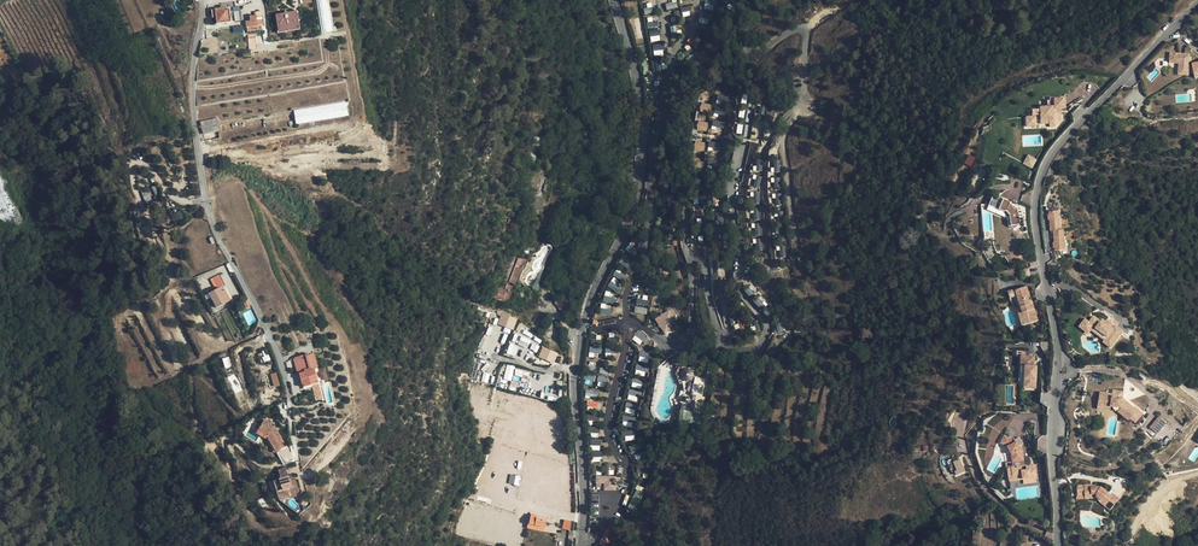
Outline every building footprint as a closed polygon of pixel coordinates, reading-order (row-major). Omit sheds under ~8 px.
[(332,31),(329,0),(317,0),(321,32),(332,31)] [(678,7),(676,0),(675,0),(665,2),(666,9),(678,7)] [(715,0),(705,0),(704,9),(714,10),(715,0)] [(643,8),(645,14),(653,12),(651,6),(643,8)] [(692,14),(689,6),(681,8),(684,17),(692,14)] [(217,24),(231,22),(229,8),(227,8),(220,9),(211,10),(212,18),(216,18),(217,24)] [(246,22),(247,31),(263,29),(261,11),(254,12),(255,16),(249,16),(250,21),(246,22)] [(296,12),(276,15),(279,31),(298,28),(296,12)] [(699,22),(708,24),(710,15),(701,13),(699,22)] [(650,42),(661,40),(659,30),(649,31),(650,42)] [(255,34),(247,34),(249,49),(256,48),(255,34)] [(692,36),(687,41),(695,48),(700,43),(692,36)] [(664,55),(663,44),(653,45),(654,56),(664,55)] [(1179,64),(1178,75),(1187,75),(1188,74),(1188,73),(1188,66),(1189,55),(1170,53),(1170,63),(1179,64)] [(655,60),(656,71),(666,70),(666,59),(655,60)] [(1192,64),(1192,65),(1188,66),(1188,73),(1193,71),(1194,73),(1194,74),(1197,73),(1197,63),(1192,64)] [(1026,116),(1026,126),(1036,126),(1035,115),(1040,115),(1041,120),(1049,119),(1049,124),(1049,127),(1055,127),(1061,120),(1061,115),(1058,115),(1058,108),(1060,108),(1064,108),(1063,97),(1049,98),(1050,100),(1047,101),(1047,107),(1040,107),(1040,109),(1032,110),(1032,116),(1026,116)] [(294,110),(297,131),(349,122),(346,102),(294,110)] [(703,107),(702,113),(709,114),(711,103),(706,102),(705,107),(703,107)] [(717,116),(717,119),(725,120),(726,113),(719,112),(719,116),(717,116)] [(217,117),(200,122),(201,127),(219,124),(217,117)] [(700,126),(699,131),(706,132),(708,122),(702,121),(702,126),(700,126)] [(219,124),(201,127),(204,135),(218,131),(219,124)] [(716,130),(715,133),(723,134),(724,127),(717,126),(717,130),(716,130)] [(697,143),(696,149),(703,150),(705,139),(700,138),(699,144),(697,143)] [(964,163),(971,166),(975,157),(968,154),(964,163)] [(1032,169),(1037,159),(1027,154),(1023,164),(1032,169)] [(0,160),(0,206),(7,225),(9,230),(20,226),(23,222),(0,160)] [(575,163),(567,166),(569,172),(577,170),(575,163)] [(745,169),(739,194),(746,195),(747,191),(742,190),(743,185),(747,186),(751,170),(745,169)] [(564,174),(557,172),(551,188),(556,189),(557,185),(558,185),(559,181),(562,177),(564,174)] [(541,190),(542,183),(543,176),(541,175),(539,183),(537,183),(536,189),(537,189),(538,190),(537,190),(536,191),(534,192),(535,195),(538,193),(539,192),(540,190),(541,190)] [(759,188),(762,177),(756,175),(753,186),(759,188)] [(144,200),(150,199),(148,188),(141,189),(144,200)] [(754,198),(757,199),(759,191),(752,189),(750,196),(754,197),(754,198)] [(718,192),(710,192),(711,199),(715,199),(715,200),(718,200),(718,192)] [(542,199),(533,196),(530,207),(539,210),(542,199)] [(1002,201),(992,197),(989,205),(989,206),(990,206),(998,209),(1004,212),(1005,212),(1007,211),(1010,215),(1010,216),(1010,217),(1011,228),(1015,229),(1020,225),(1018,214),(1017,210),(1016,208),(1014,209),(1012,205),(1011,204),(1008,201),(1003,199),(1002,201)] [(990,206),(989,206),(989,205),(981,205),(979,205),(980,214),(991,213),(990,206)] [(752,215),(752,219),(760,218),(759,210),(753,211),(753,215),(752,215)] [(1052,231),(1055,231),(1060,231),(1059,211),(1049,212),(1050,223),(1051,223),(1052,231)] [(753,228),(753,232),(761,231),(760,224),(753,224),(754,228),(753,228)] [(1063,230),(1060,231),(1055,231),(1056,240),(1054,240),(1055,251),(1065,250),(1063,230)] [(755,245),(755,249),(763,248),(763,241),(756,241),(756,245),(755,245)] [(572,246),(565,243),(563,249),(570,252),(572,246)] [(629,269),(634,261),(623,255),(619,263),(629,269)] [(526,261),(515,256),(505,281),(515,284),(522,265),(524,266),(526,261)] [(1028,269),(1022,271),(1023,277),(1030,276),(1028,269)] [(616,270),(613,275),(622,280),(625,275),(616,270)] [(610,281),(607,286),(617,292),(620,287),(610,281)] [(745,290),(748,296),(753,293),(750,287),(745,290)] [(1017,308),(1022,326),(1038,321),(1033,305),(1031,306),(1029,302),(1028,298),(1029,297),(1026,287),(1015,290),(1008,292),(1010,298),(1017,295),(1021,307),(1017,308)] [(220,288),(209,293),(217,307),(227,302),(222,291),(220,288)] [(507,292),(496,288),(493,296),(508,301),(512,290),(511,290),(508,289),(507,292)] [(225,290),(222,291),(227,302),(230,300),(225,290)] [(616,298),(609,296),(611,292),(605,291),(603,301),(614,304),(616,298)] [(636,304),(648,305),(648,297),(643,296),(643,299),(636,298),(636,304)] [(754,302),(758,307),(763,304),(759,298),(754,302)] [(561,299),(556,302),(561,310),(566,306),(564,303),(561,299)] [(561,310),(560,310),(564,316),(570,312),(566,306),(561,310)] [(601,306),(600,313),(610,315),(612,308),(601,306)] [(513,330),(518,317),(502,312),(497,324),(513,330)] [(673,330),(675,316),(662,313),(659,327),(673,330)] [(1103,342),(1110,348),(1122,332),(1117,328),(1112,324),(1109,329),(1103,324),(1105,322),(1103,320),(1101,323),(1093,317),(1089,323),(1086,326),(1090,330),(1104,340),(1103,342)] [(1089,323),(1085,320),(1079,327),(1083,330),(1086,326),(1089,323)] [(1111,323),(1106,320),(1105,322),(1103,324),(1109,329),(1112,324),(1111,323)] [(784,330),(781,322),(775,324),(779,333),(784,330)] [(637,338),(638,341),(646,337),(642,331),(636,334),(638,338),(637,338)] [(512,342),(527,347),(530,339),(514,334),(512,342)] [(509,343),(506,354),(515,356),(518,346),(509,343)] [(645,347),(644,350),(652,352),(654,344),(647,343),(646,347),(645,347)] [(532,344),(530,349),(536,352),(539,346),(532,344)] [(589,353),(601,353),(601,344),(589,344),(589,353)] [(542,346),(538,357),(553,363),(558,353),(542,346)] [(605,347),(605,358),(616,358),(616,347),(605,347)] [(308,354),(296,358),(300,372),(317,367),(313,354),(308,356),(308,354)] [(644,355),(642,362),(649,363),(650,357),(644,355)] [(1035,388),(1036,370),(1034,370),(1034,367),(1033,367),(1034,356),(1021,356),(1021,366),(1025,366),(1024,379),(1026,379),(1026,388),(1035,388)] [(225,368),(231,367),(228,357),(222,358),(225,368)] [(511,381),(515,366),(507,364),(503,379),(511,381)] [(638,370),(637,374),(645,376),(647,369),(640,367),(639,371),(638,370)] [(694,370),(682,367),(679,380),(692,382),(694,370)] [(314,370),(299,374),(303,388),(312,386),(318,384),(314,370)] [(270,374),(274,387),(280,385),(276,372),(270,374)] [(596,384),(606,388),(609,379),(599,376),(596,384)] [(318,384),(312,386),(312,388),(316,401),(322,399),(318,384)] [(632,396),(631,400),(639,402),(641,393),(636,391),(634,396),(632,396)] [(1126,401),(1122,398),(1112,397),(1112,394),(1099,392),(1097,408),(1118,412),(1128,420),(1130,418),(1135,423),(1143,414),(1135,407),(1134,408),(1126,401)] [(631,404),(629,411),(635,412),(637,405),(631,404)] [(688,411),(680,410),(678,420),(686,421),(688,411)] [(1160,416),(1154,423),(1151,427),(1158,433),(1167,422),(1160,416)] [(276,452),(286,446),(276,430),(275,431),(272,427),(272,426),(269,424),(268,422),(267,421),(264,420),(258,431),(267,436),(276,452)] [(599,435),(599,427),(587,427),(587,435),(599,435)] [(627,440),(634,438),(632,429),(626,431),(628,436),(626,436),(627,440)] [(256,433),(266,439),(267,436),(258,431),(256,433)] [(276,452),(267,436),(266,439),(274,453),(276,452)] [(1013,462),(1014,467),(1026,465),(1030,465),(1031,465),(1030,457),(1025,458),(1025,459),(1024,460),(1023,458),(1022,451),(1021,451),(1018,446),(1023,444),(1019,437),(1015,440),(1014,438),(1012,440),(1004,436),(1001,443),(1008,447),(1012,455),(1013,462)] [(591,450),(601,450),(600,439),(591,440),(591,450)] [(638,442),(633,446),(637,452),(642,448),(638,442)] [(283,464),(294,459),(288,448),(277,453),(283,464)] [(592,461),(602,461),(602,451),(591,451),(592,461)] [(644,452),(638,454),(640,461),(646,459),(644,452)] [(960,459),(953,462),(957,471),(955,472),(956,475),(965,471),(960,459)] [(1014,467),(1011,468),(1013,476),(1022,475),(1023,479),(1009,481),(1011,492),(1016,499),(1018,499),(1016,489),(1045,485),(1042,468),(1035,469),(1030,470),(1030,465),(1026,465),(1014,467)] [(298,489),(294,480),(289,481),(288,476),(285,467),(278,470),(280,478),(273,480),(280,502),(286,499),(284,496),(293,493),(292,491),(298,489)] [(646,478),(647,469),(641,468),(641,474),(639,473),(638,478),(646,478)] [(508,483),(518,486),(520,477),(510,474),(508,483)] [(615,477),(597,477),(596,483),(605,483),(605,488),(615,488),(615,477)] [(628,508),(637,512),(645,488),(637,485),(628,508)] [(1090,485),(1077,486),(1077,493),(1084,493),(1084,496),(1091,496),(1091,494),(1096,494),(1096,497),(1105,504),(1104,506),(1110,510),(1119,498),(1113,494),(1111,496),(1100,487),(1095,488),(1091,488),(1090,486),(1090,485)] [(1096,497),(1095,498),(1104,506),(1105,504),(1096,497)] [(535,516),(531,515),(529,524),(544,527),(546,520),(535,518),(535,516)] [(571,521),(564,520),(562,529),(570,530),(571,521)] [(543,532),(544,527),(529,524),(528,524),(527,528),(543,532)] [(604,532),(600,544),(605,545),(608,545),(612,535),(604,532)]
